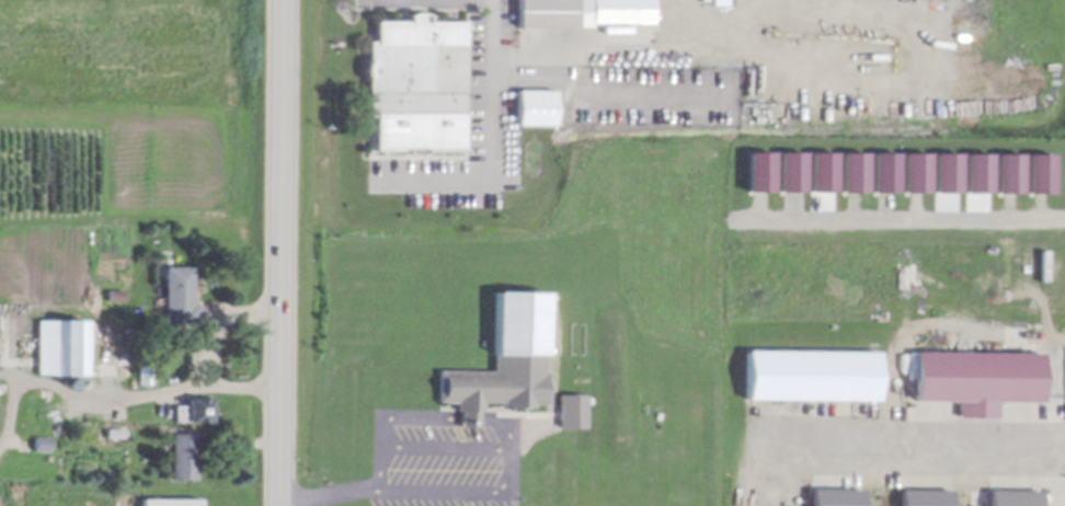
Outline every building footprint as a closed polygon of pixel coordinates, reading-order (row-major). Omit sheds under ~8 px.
[(519,20),(519,0),(653,0),(653,4),(659,4),(659,15),(653,15),(653,16),(591,16),(591,20),(519,20)] [(466,108),(370,110),(370,73),(373,73),(373,71),(369,71),(367,65),(367,59),(370,50),(370,35),(378,35),(378,14),(409,14),(409,7),(413,4),(419,4),(424,4),(427,7),(427,14),(466,14),(466,108)] [(517,84),(557,84),(557,118),(517,118),(517,84)] [(866,153),(841,153),(841,192),(866,192),(866,153)] [(873,192),(897,192),(897,153),(873,153),(873,192)] [(904,192),(929,192),(929,154),(904,154),(904,192)] [(960,154),(936,154),(936,192),(960,192),(960,154)] [(991,193),(991,154),(966,154),(966,193),(991,193)] [(998,193),(1022,193),(1022,154),(998,154),(998,193)] [(1053,155),(1028,155),(1028,193),(1053,193),(1053,155)] [(167,319),(167,262),(194,262),(194,300),(201,300),(201,319),(167,319)] [(440,398),(440,366),(495,367),(496,281),(547,283),(546,367),(551,367),(550,399),(536,399),(536,402),(527,402),(527,406),(513,406),(513,402),(504,402),(504,399),(485,399),(484,406),(480,406),(480,423),(462,423),(463,407),(459,407),(459,398),(440,398)] [(108,286),(124,286),(124,298),(108,298),(108,286)] [(37,369),(37,313),(88,313),(88,369),(37,369)] [(94,343),(95,343),(96,343),(98,343),(99,343),(100,343),(100,344),(101,344),(102,345),(102,346),(103,346),(103,347),(103,348),(103,349),(103,350),(103,352),(102,353),(102,354),(101,354),(100,355),(99,355),(98,355),(96,355),(95,355),(94,355),(93,354),(92,354),(92,353),(91,352),(91,350),(91,349),(91,348),(91,347),(91,346),(92,345),(93,344),(94,343)] [(746,343),(879,345),(878,393),(745,392),(746,343)] [(915,345),(1043,347),(1042,395),(998,394),(998,413),(959,412),(959,394),(914,393),(915,345)] [(139,380),(139,363),(152,363),(151,380),(139,380)] [(73,376),(75,376),(76,376),(77,376),(78,376),(78,377),(79,377),(80,378),(80,379),(81,379),(81,380),(81,381),(81,382),(80,383),(80,384),(79,384),(79,386),(78,386),(77,386),(76,387),(75,387),(75,386),(73,386),(72,386),(72,384),(71,384),(71,383),(70,382),(70,381),(70,380),(70,379),(71,378),(72,377),(72,376),(73,376)] [(562,424),(562,390),(587,390),(587,394),(593,394),(593,400),(588,400),(587,424),(562,424)] [(211,391),(211,416),(175,416),(175,400),(187,400),(188,391),(211,391)] [(53,433),(53,392),(33,392),(33,433),(53,433)] [(106,434),(106,415),(115,415),(115,435),(106,434)] [(172,474),(172,428),(204,428),(203,463),(196,463),(196,474),(172,474)] [(50,448),(34,447),(35,433),(51,434),(50,448)] [(862,483),(863,505),(812,505),(812,483),(862,483)] [(952,484),(952,505),(901,505),(901,484),(952,484)] [(1041,485),(1041,505),(989,505),(989,485),(1041,485)] [(201,493),(201,505),(141,505),(141,493),(201,493)]
